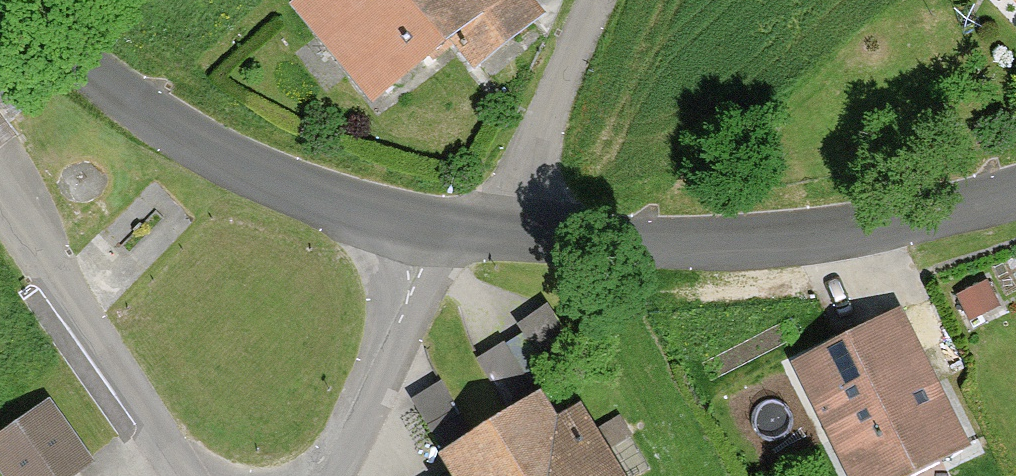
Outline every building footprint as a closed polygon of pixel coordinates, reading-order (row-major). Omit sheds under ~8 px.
[(295,10),(377,110),(451,49),(475,79),(541,25),(520,0),(307,0),(295,10)] [(897,315),(794,370),(851,475),(940,475),(973,458),(897,315)] [(44,411),(0,443),(0,467),(6,475),(81,475),(88,471),(44,411)] [(590,428),(559,446),(539,412),(449,465),(456,475),(619,475),(590,428)]
